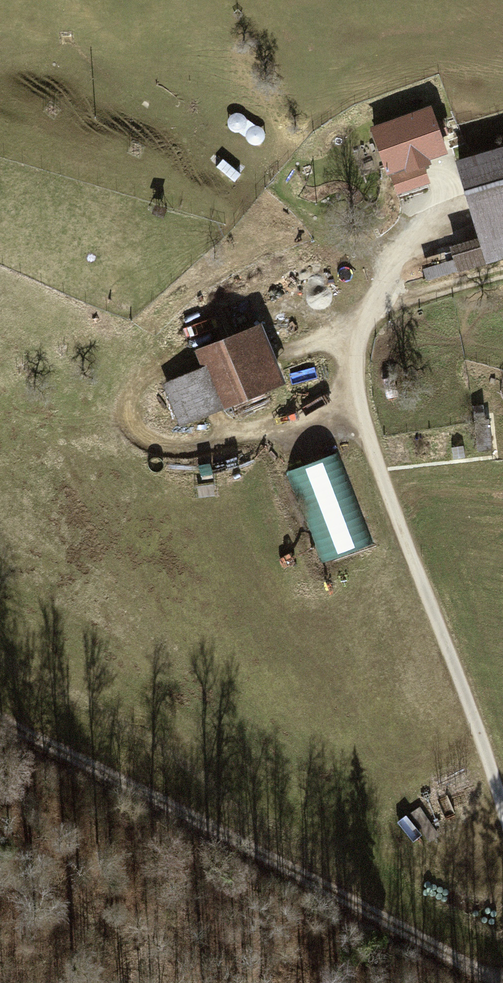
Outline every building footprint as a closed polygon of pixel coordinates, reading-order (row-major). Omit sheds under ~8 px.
[(374,130),(389,172),(445,152),(430,110),(374,130)] [(460,164),(484,243),(455,252),(460,269),(502,256),(502,151),(460,164)] [(426,161),(393,173),(401,193),(434,181),(426,161)] [(166,384),(183,424),(271,388),(257,352),(248,330),(200,350),(203,357),(207,367),(166,384)] [(326,453),(290,466),(322,555),(358,542),(326,453)]
